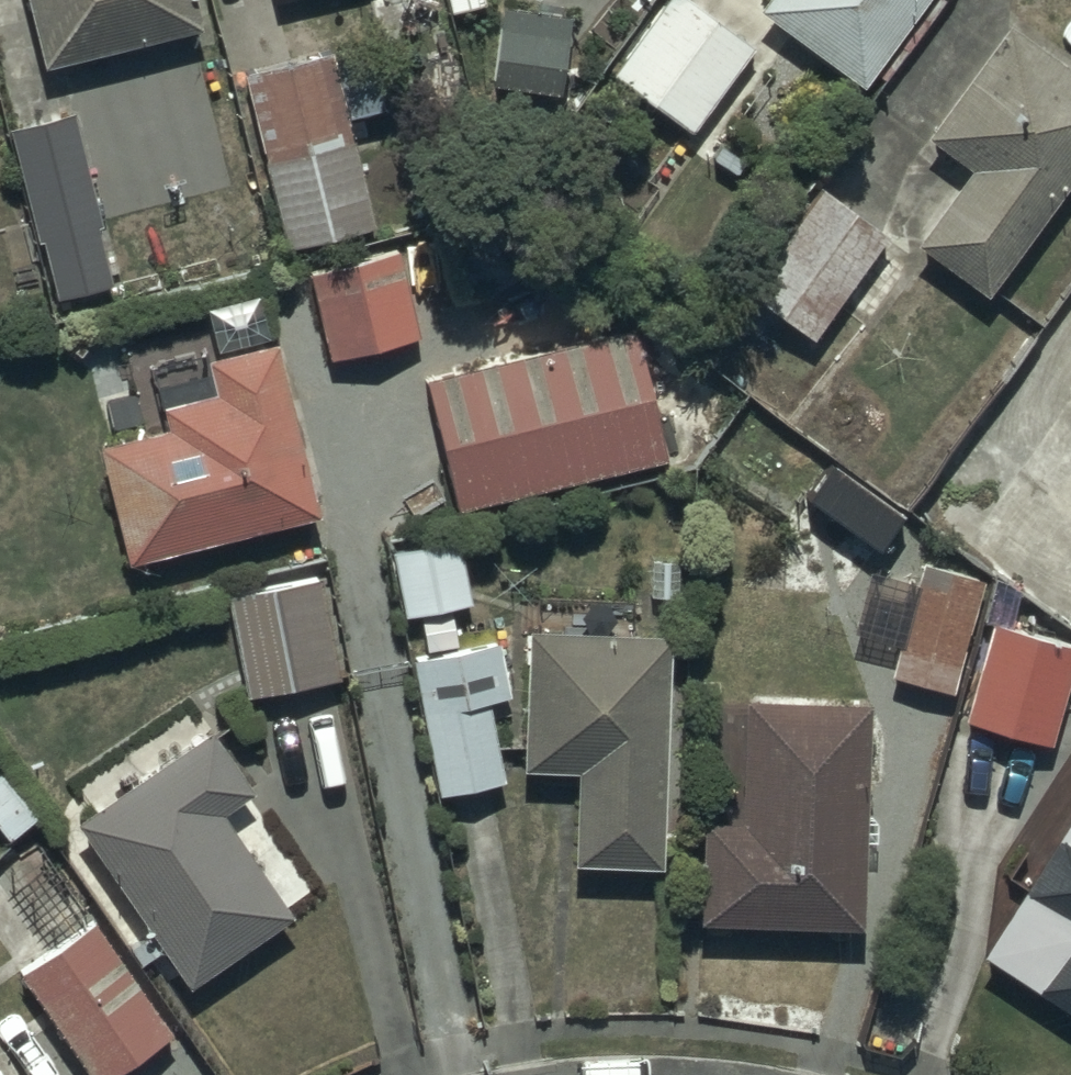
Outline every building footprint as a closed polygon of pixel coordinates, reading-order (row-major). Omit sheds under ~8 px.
[(191,0),(23,0),(40,64),(196,23),(191,0)] [(616,78),(593,110),(611,124),(635,92),(687,131),(752,46),(691,0),(662,0),(644,23),(639,20),(611,57),(616,61),(609,70),(608,72),(616,78)] [(857,85),(919,0),(760,0),(754,9),(857,85)] [(561,9),(495,3),(488,82),(554,88),(561,9)] [(1070,167),(1070,73),(1001,24),(922,137),(967,168),(915,242),(984,291),(1070,167)] [(328,49),(239,71),(282,248),(371,226),(328,49)] [(35,244),(40,243),(51,292),(82,284),(70,236),(96,230),(68,109),(6,124),(35,244)] [(813,337),(884,233),(805,179),(735,284),(813,337)] [(394,249),(305,272),(326,358),(416,335),(394,249)] [(629,329),(421,377),(451,505),(659,456),(629,329)] [(95,442),(125,561),(316,511),(271,340),(206,358),(214,391),(161,405),(165,423),(95,442)] [(831,465),(805,500),(871,551),(890,527),(898,516),(831,465)] [(414,657),(407,659),(434,793),(501,779),(485,700),(505,695),(494,640),(456,647),(448,607),(467,603),(453,536),(387,549),(401,614),(405,613),(414,657)] [(947,693),(979,578),(919,562),(887,677),(947,693)] [(317,575),(222,594),(243,698),(337,679),(317,575)] [(991,624),(964,717),(1045,741),(1070,655),(1070,648),(991,624)] [(657,865),(666,632),(522,626),(517,765),(571,767),(567,862),(657,865)] [(857,925),(862,698),(740,695),(737,819),(698,818),(696,921),(857,925)] [(205,727),(71,819),(185,984),(286,913),(216,812),(249,790),(205,727)] [(0,777),(0,832),(3,836),(35,814),(6,773),(0,777)] [(1067,836),(1057,830),(1016,894),(1029,902),(1017,920),(1053,943),(1027,985),(1070,1013),(1070,830),(1067,836)] [(18,969),(88,1074),(99,1074),(167,1030),(93,919),(18,969)]
